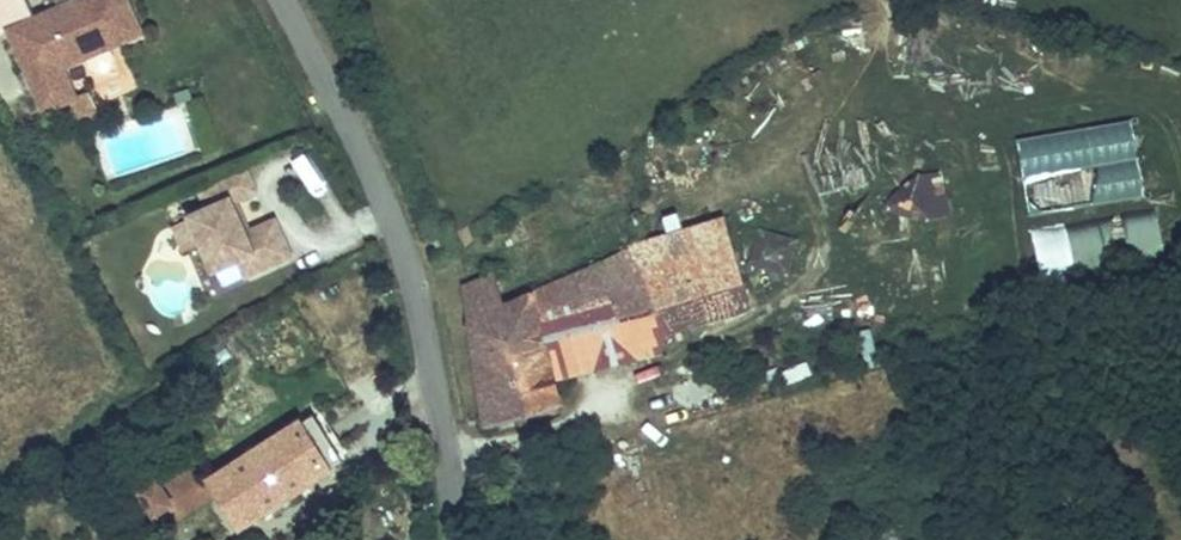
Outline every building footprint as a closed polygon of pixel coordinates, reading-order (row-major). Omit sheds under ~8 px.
[(10,26),(51,109),(74,98),(87,92),(85,85),(76,67),(147,31),(131,0),(64,0),(38,12),(32,0),(0,0),(0,31),(10,26)] [(87,92),(74,98),(85,121),(109,110),(95,82),(85,85),(87,92)] [(1135,126),(1019,137),(1025,213),(1142,202),(1135,126)] [(280,251),(261,218),(232,234),(215,202),(238,189),(227,170),(184,194),(194,212),(177,222),(189,244),(205,273),(229,259),(237,274),(280,251)] [(922,218),(947,217),(946,174),(921,175),(922,218)] [(1039,277),(1164,254),(1156,207),(1030,229),(1039,277)] [(189,244),(177,222),(161,231),(173,253),(189,244)] [(761,233),(756,269),(798,274),(802,238),(761,233)] [(561,416),(548,365),(541,336),(622,313),(633,310),(629,292),(638,288),(633,273),(466,332),(492,433),(561,416)] [(541,336),(548,365),(630,342),(622,313),(541,336)] [(244,511),(347,451),(320,406),(218,467),(244,511)] [(192,452),(144,485),(161,508),(207,475),(192,452)]
